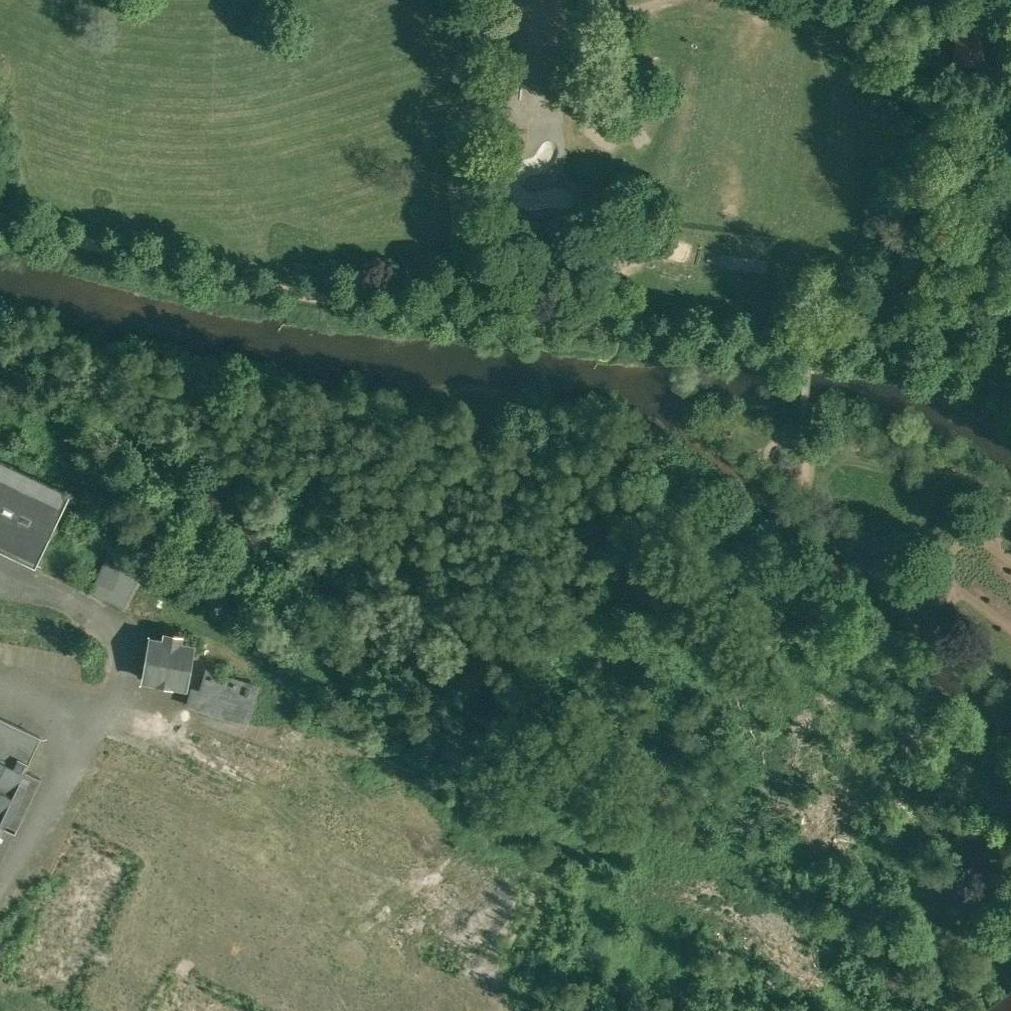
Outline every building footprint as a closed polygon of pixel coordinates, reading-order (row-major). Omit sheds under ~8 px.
[(989,11),(963,8),(957,60),(983,63),(989,11)] [(0,459),(0,547),(36,564),(71,492),(0,459)] [(144,560),(114,546),(93,591),(124,605),(144,560)] [(167,633),(166,639),(153,637),(146,678),(158,680),(158,681),(172,684),(172,683),(187,685),(195,638),(167,633)] [(260,685),(208,669),(201,690),(194,688),(189,704),(248,723),(260,685)] [(0,717),(0,756),(26,768),(41,737),(0,717)] [(40,777),(25,770),(26,768),(0,756),(0,862),(40,777)] [(984,1010),(1010,1010),(1010,992),(984,1010)]
